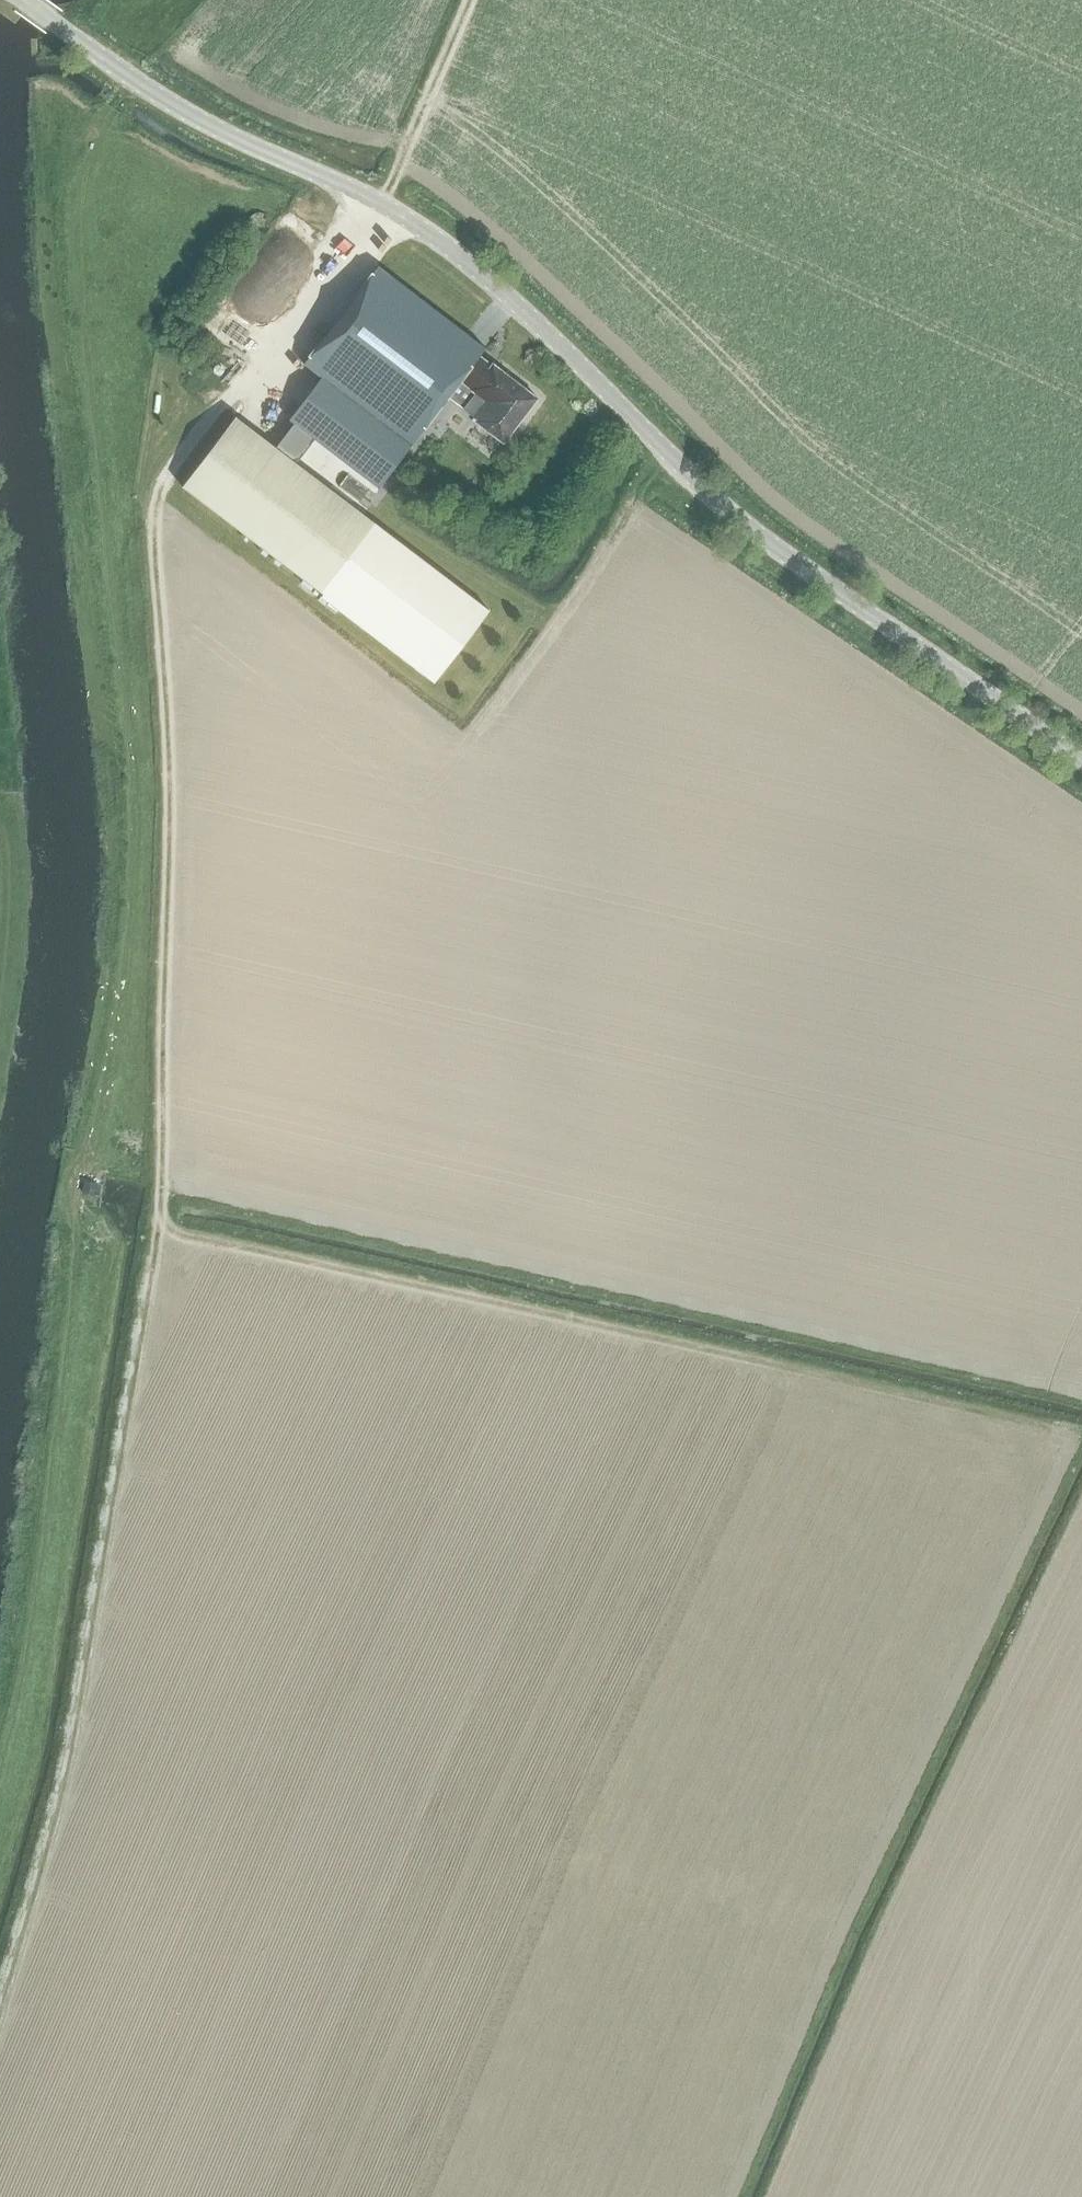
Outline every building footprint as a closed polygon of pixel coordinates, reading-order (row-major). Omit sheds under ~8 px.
[(485,349),(377,266),(303,364),(321,378),(289,420),(294,423),(275,449),(234,418),(181,488),(435,680),(488,610),(296,463),(314,438),(379,488),(448,397),(475,418),(473,420),(503,443),(537,399),(492,364),(491,365),(479,357),(485,349)] [(84,1180),(81,1193),(95,1195),(97,1182),(84,1180)]
